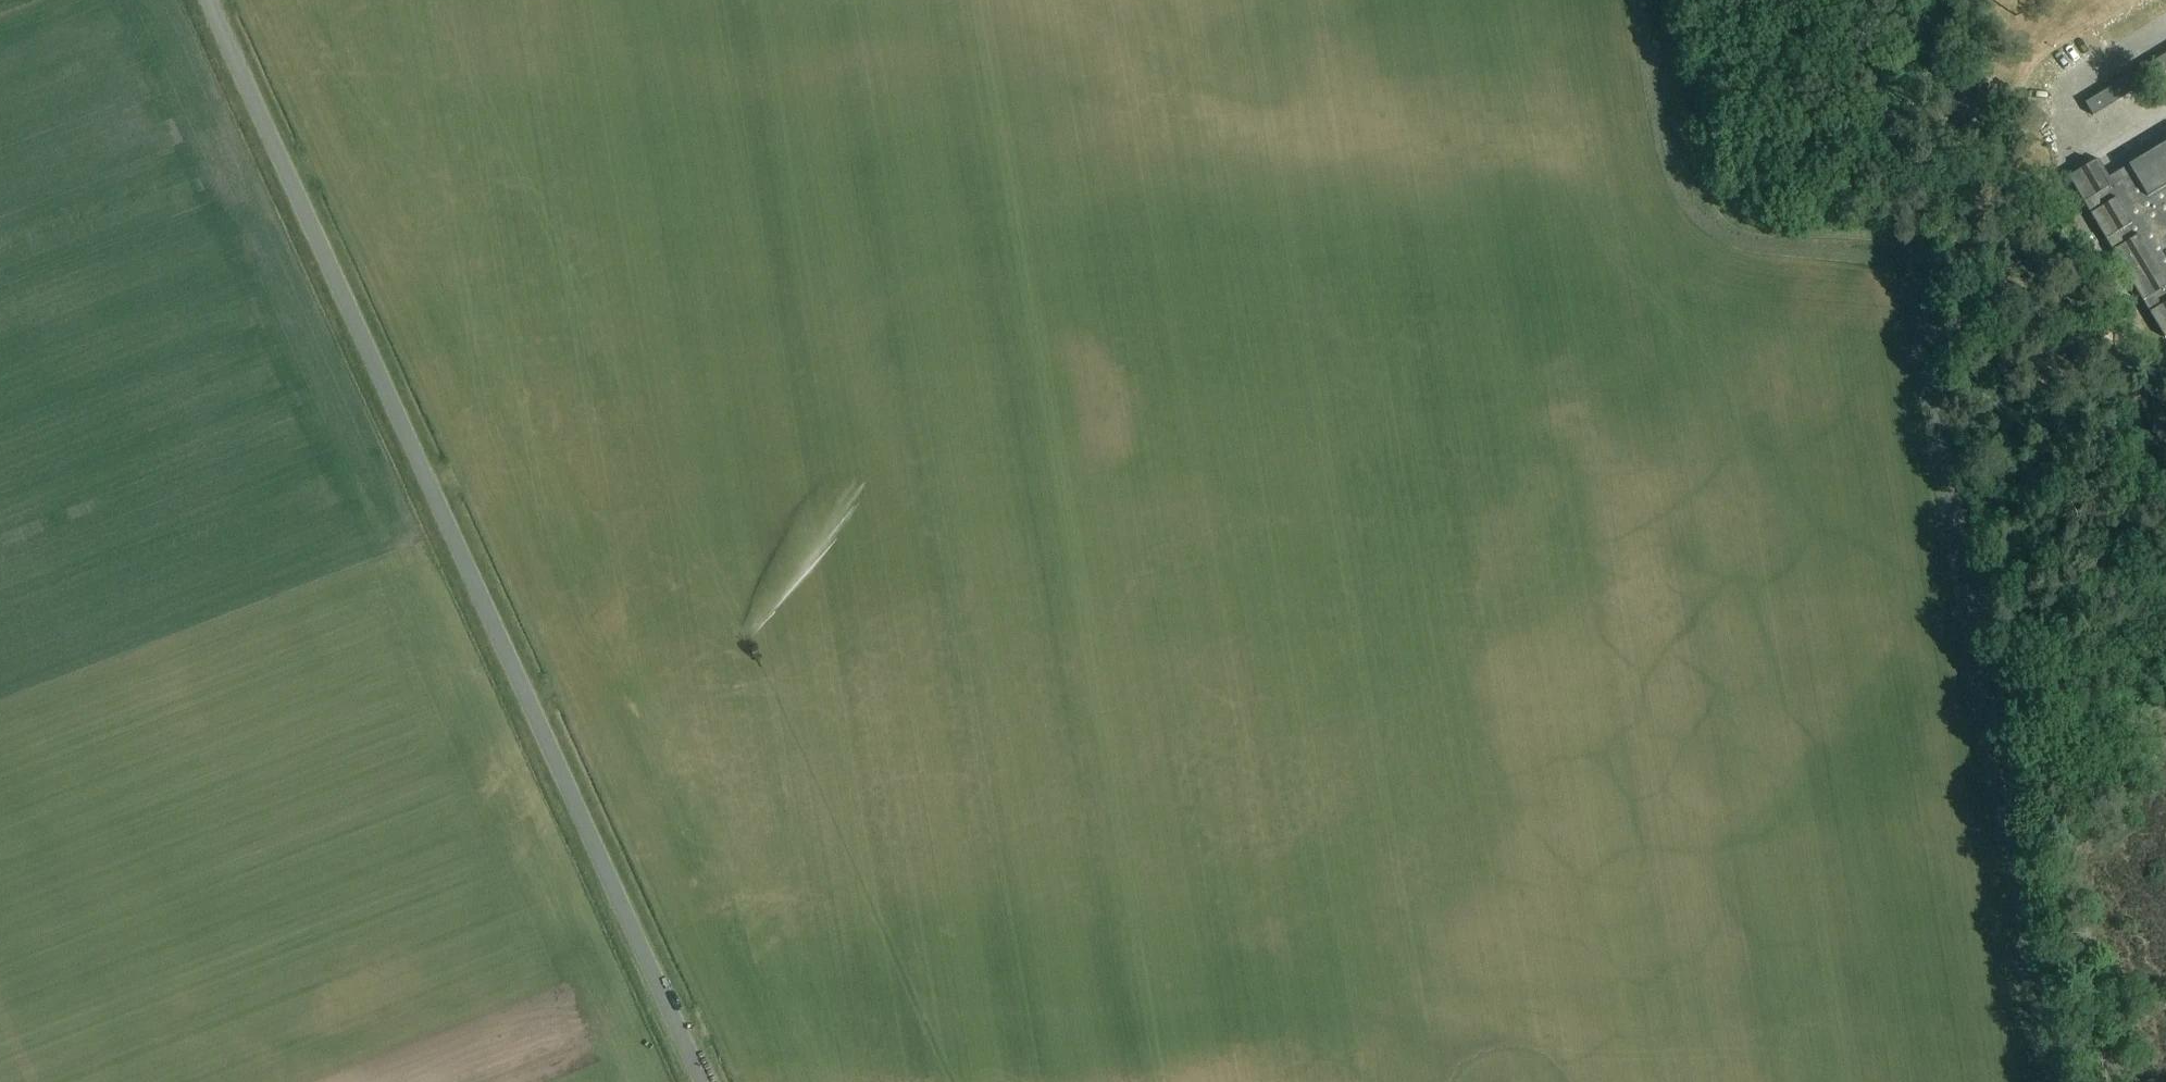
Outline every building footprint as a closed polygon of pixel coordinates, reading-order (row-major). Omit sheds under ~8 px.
[(2165,70),(2165,52),(2083,102),(2091,115),(2165,70)] [(2165,336),(2165,142),(2107,177),(2096,159),(2066,177),(2164,338),(2165,336)]
